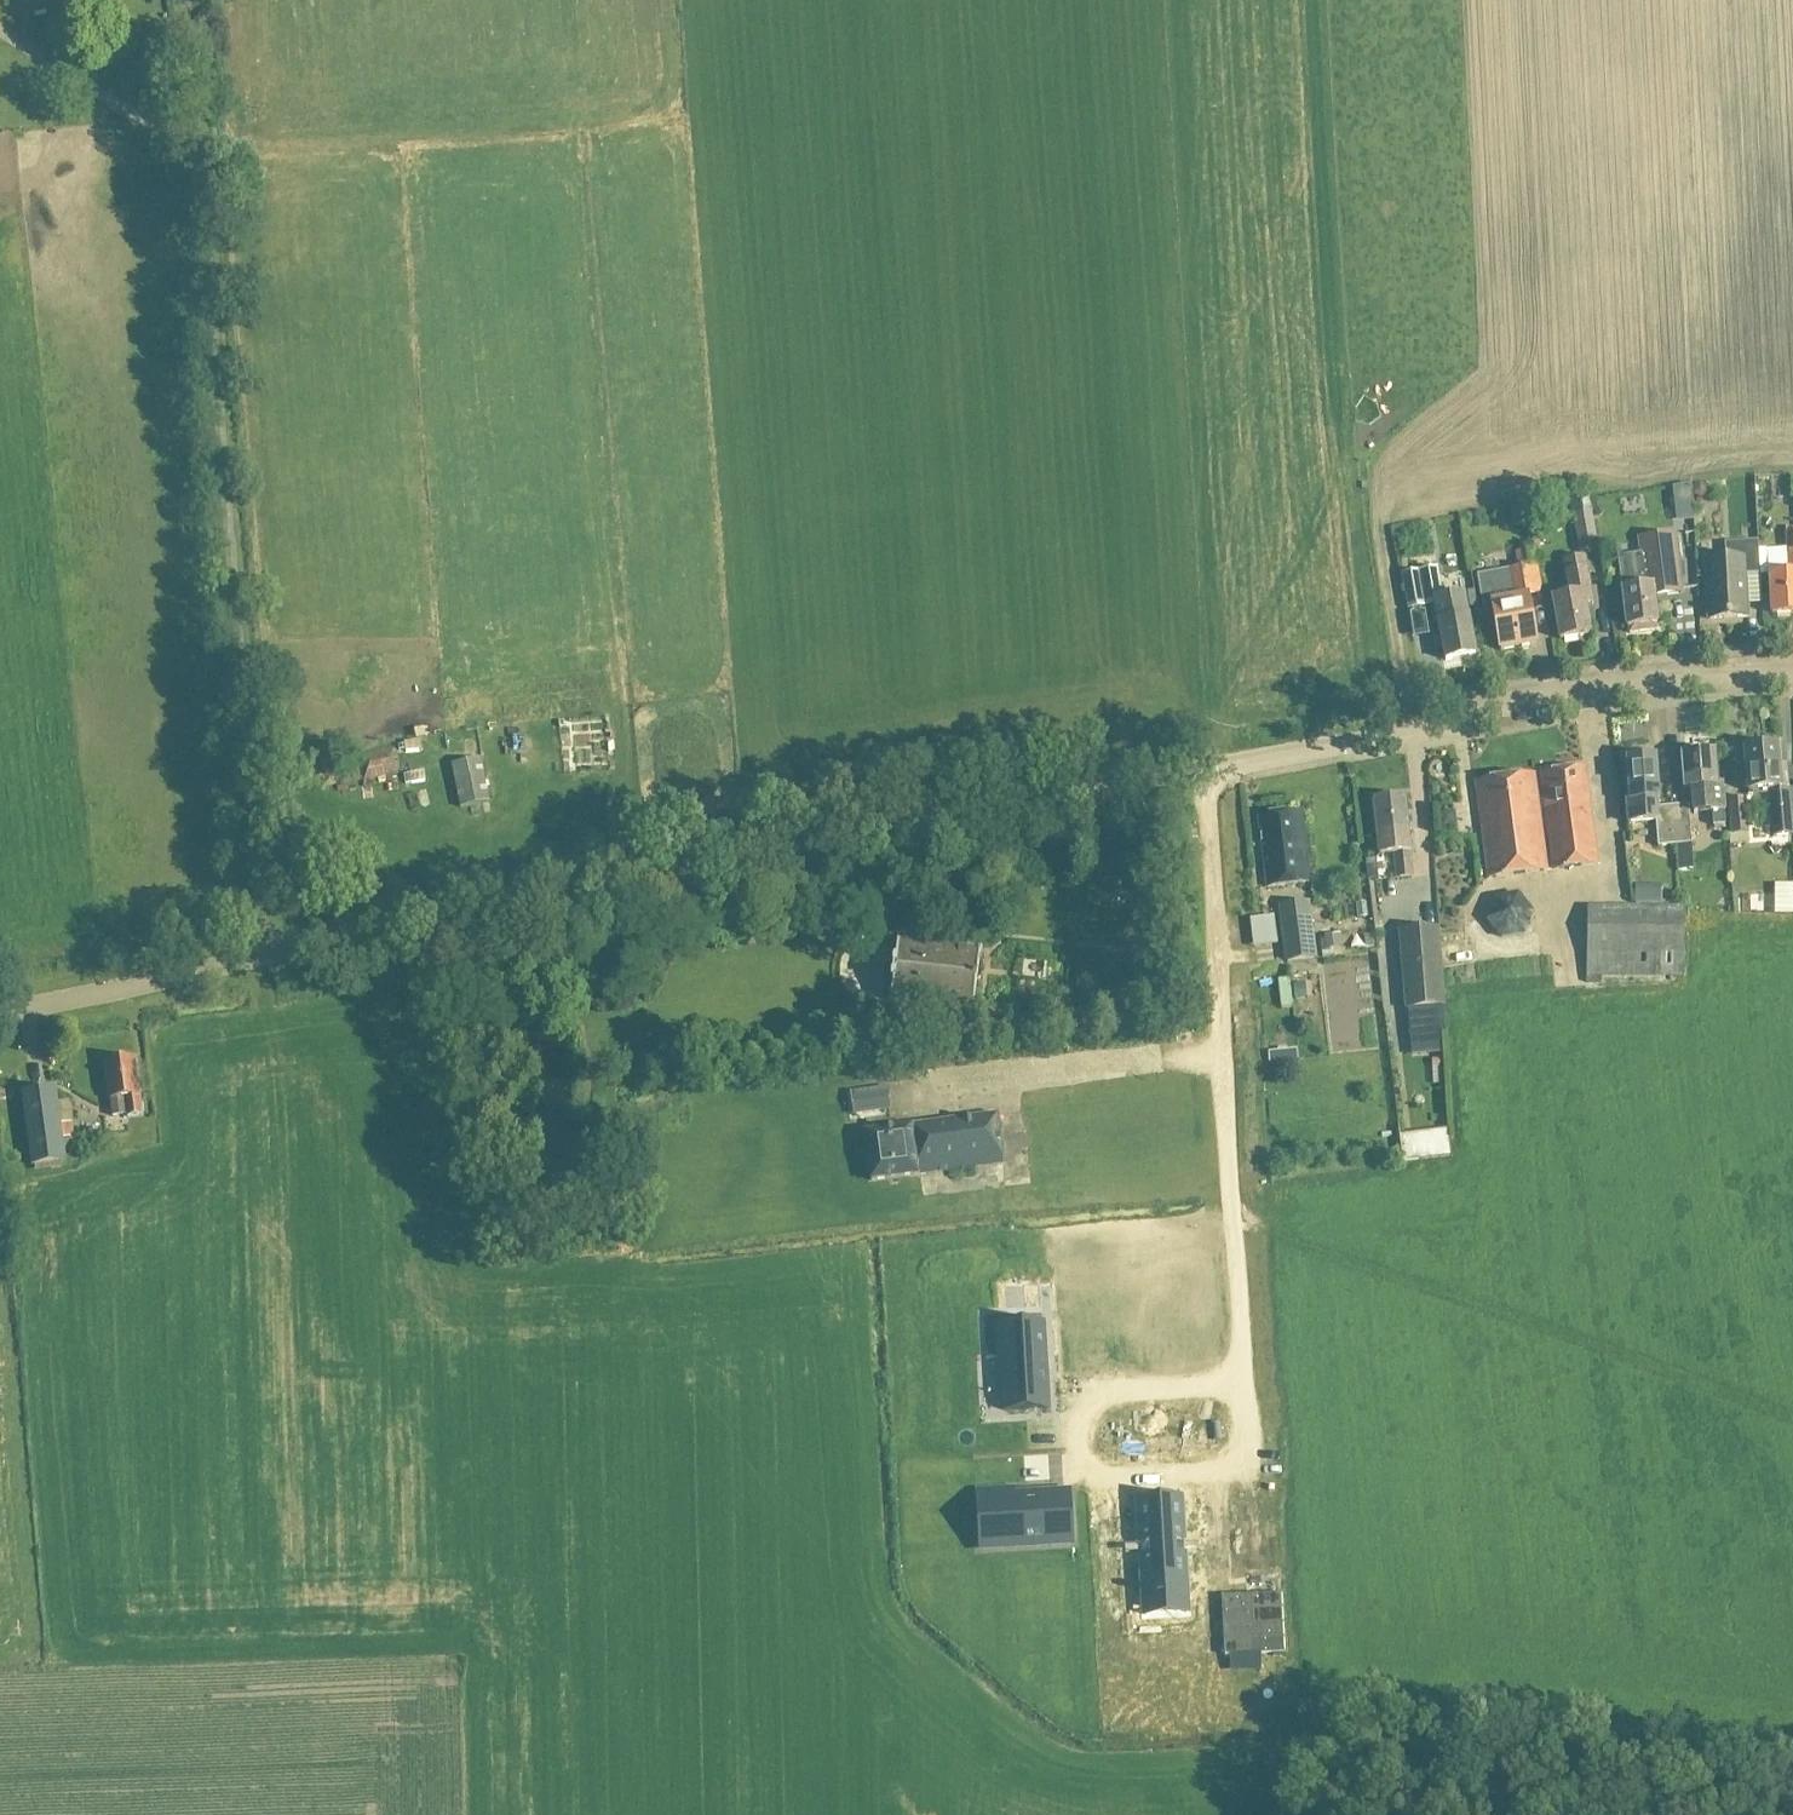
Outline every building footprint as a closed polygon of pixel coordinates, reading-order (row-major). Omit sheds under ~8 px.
[(1570,496),(1573,513),(1580,552),(1599,549),(1593,509),(1591,509),(1588,492),(1570,496)] [(1600,501),(1592,505),(1598,516),(1606,512),(1600,501)] [(1785,532),(1788,572),(1769,573),(1772,614),(1792,612),(1792,531),(1785,532)] [(1658,623),(1653,587),(1666,585),(1668,595),(1684,593),(1677,534),(1657,536),(1659,553),(1646,556),(1646,552),(1617,556),(1623,589),(1628,627),(1629,627),(1630,633),(1657,630),(1656,624),(1658,623)] [(1724,542),(1725,558),(1705,560),(1709,618),(1747,616),(1745,574),(1760,573),(1758,540),(1724,542)] [(1519,567),(1506,570),(1477,576),(1482,603),(1490,601),(1500,649),(1537,642),(1532,616),(1531,616),(1527,594),(1525,595),(1525,591),(1543,589),(1535,549),(1516,553),(1519,567)] [(1565,573),(1566,573),(1570,596),(1553,599),(1561,639),(1591,634),(1586,607),(1594,605),(1587,569),(1589,569),(1586,554),(1562,559),(1565,573)] [(1447,661),(1476,655),(1469,616),(1467,616),(1463,595),(1443,598),(1438,568),(1403,575),(1409,609),(1436,605),(1447,661)] [(396,773),(393,746),(360,750),(363,777),(396,773)] [(1781,789),(1779,764),(1777,746),(1746,750),(1750,792),(1768,790),(1781,789)] [(1631,802),(1659,799),(1656,757),(1654,757),(1654,751),(1629,753),(1629,759),(1628,759),(1631,800),(1631,802)] [(1719,787),(1717,787),(1714,752),(1682,755),(1686,790),(1685,790),(1686,801),(1703,800),(1705,825),(1722,823),(1719,787)] [(480,758),(451,764),(461,808),(490,801),(480,758)] [(1779,764),(1781,789),(1768,790),(1773,837),(1792,835),(1792,787),(1790,787),(1788,763),(1779,764)] [(1555,868),(1598,862),(1585,766),(1542,772),(1555,868)] [(1489,877),(1547,869),(1534,773),(1476,781),(1489,877)] [(1732,843),(1751,841),(1747,796),(1728,798),(1732,843)] [(1404,798),(1374,801),(1380,854),(1396,853),(1398,877),(1413,876),(1408,830),(1415,829),(1413,813),(1406,814),(1404,798)] [(1631,802),(1631,800),(1627,801),(1628,823),(1657,821),(1658,846),(1675,845),(1671,805),(1660,806),(1659,799),(1631,802)] [(1693,844),(1690,844),(1688,804),(1671,805),(1675,845),(1677,871),(1695,869),(1693,844)] [(1269,887),(1311,882),(1302,811),(1260,816),(1269,887)] [(1766,915),(1788,915),(1788,883),(1766,883),(1766,915)] [(1743,905),(1765,904),(1765,888),(1742,889),(1743,905)] [(1526,934),(1534,911),(1520,892),(1495,896),(1486,919),(1502,938),(1526,934)] [(1308,902),(1279,906),(1287,960),(1316,956),(1308,902)] [(1588,950),(1587,981),(1602,981),(1602,973),(1683,976),(1684,954),(1686,913),(1686,906),(1590,905),(1589,909),(1588,950)] [(1440,971),(1438,971),(1434,924),(1398,927),(1401,974),(1400,974),(1403,1006),(1443,1002),(1441,986),(1440,971)] [(1342,947),(1340,934),(1325,936),(1325,939),(1320,940),(1322,956),(1332,955),(1331,948),(1342,947)] [(1013,968),(1036,971),(1041,938),(1018,935),(1013,968)] [(982,953),(898,943),(891,1001),(975,1011),(982,953)] [(1278,978),(1281,1005),(1292,1003),(1289,977),(1278,978)] [(1297,1059),(1296,1049),(1267,1051),(1268,1061),(1297,1059)] [(128,1116),(143,1114),(135,1057),(106,1060),(113,1115),(127,1113),(128,1116)] [(31,1166),(68,1161),(58,1086),(20,1092),(31,1166)] [(887,1086),(850,1091),(853,1115),(891,1109),(887,1086)] [(997,1114),(931,1122),(937,1171),(1003,1163),(997,1114)] [(937,1171),(931,1122),(865,1131),(871,1180),(937,1171)] [(1040,1280),(1024,1281),(1025,1306),(1041,1305),(1040,1280)] [(1001,1328),(996,1329),(998,1355),(1003,1354),(1003,1366),(1006,1411),(1047,1408),(1045,1366),(1043,1323),(1001,1325),(1001,1328)] [(1013,1489),(978,1491),(980,1528),(998,1527),(999,1546),(1072,1542),(1069,1493),(1013,1497),(1013,1489)] [(1149,1501),(1138,1501),(1145,1619),(1188,1616),(1181,1499),(1171,1499),(1171,1498),(1168,1498),(1168,1500),(1151,1501),(1151,1500),(1149,1500),(1149,1501)] [(1243,1635),(1224,1636),(1225,1666),(1245,1665),(1243,1635)]
